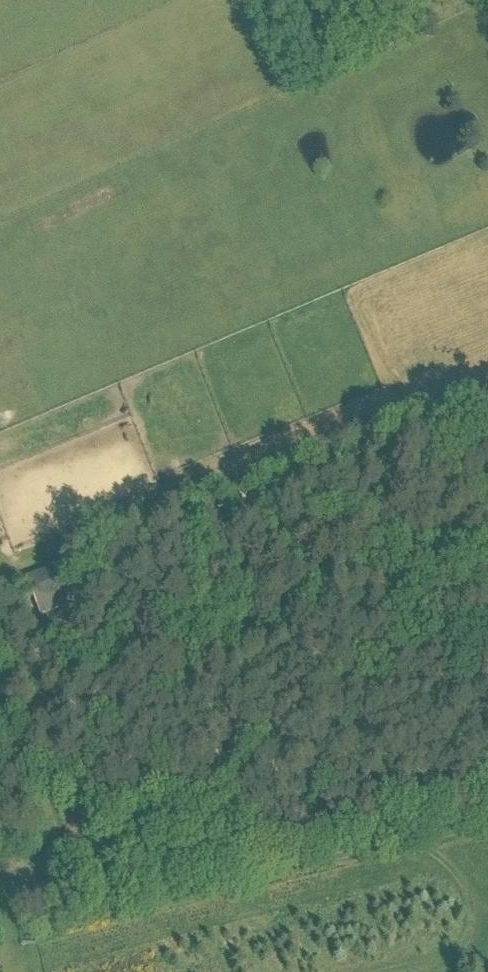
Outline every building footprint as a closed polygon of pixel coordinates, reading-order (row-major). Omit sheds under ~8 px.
[(62,565),(23,580),(24,582),(34,609),(73,595),(63,567),(62,565)]
